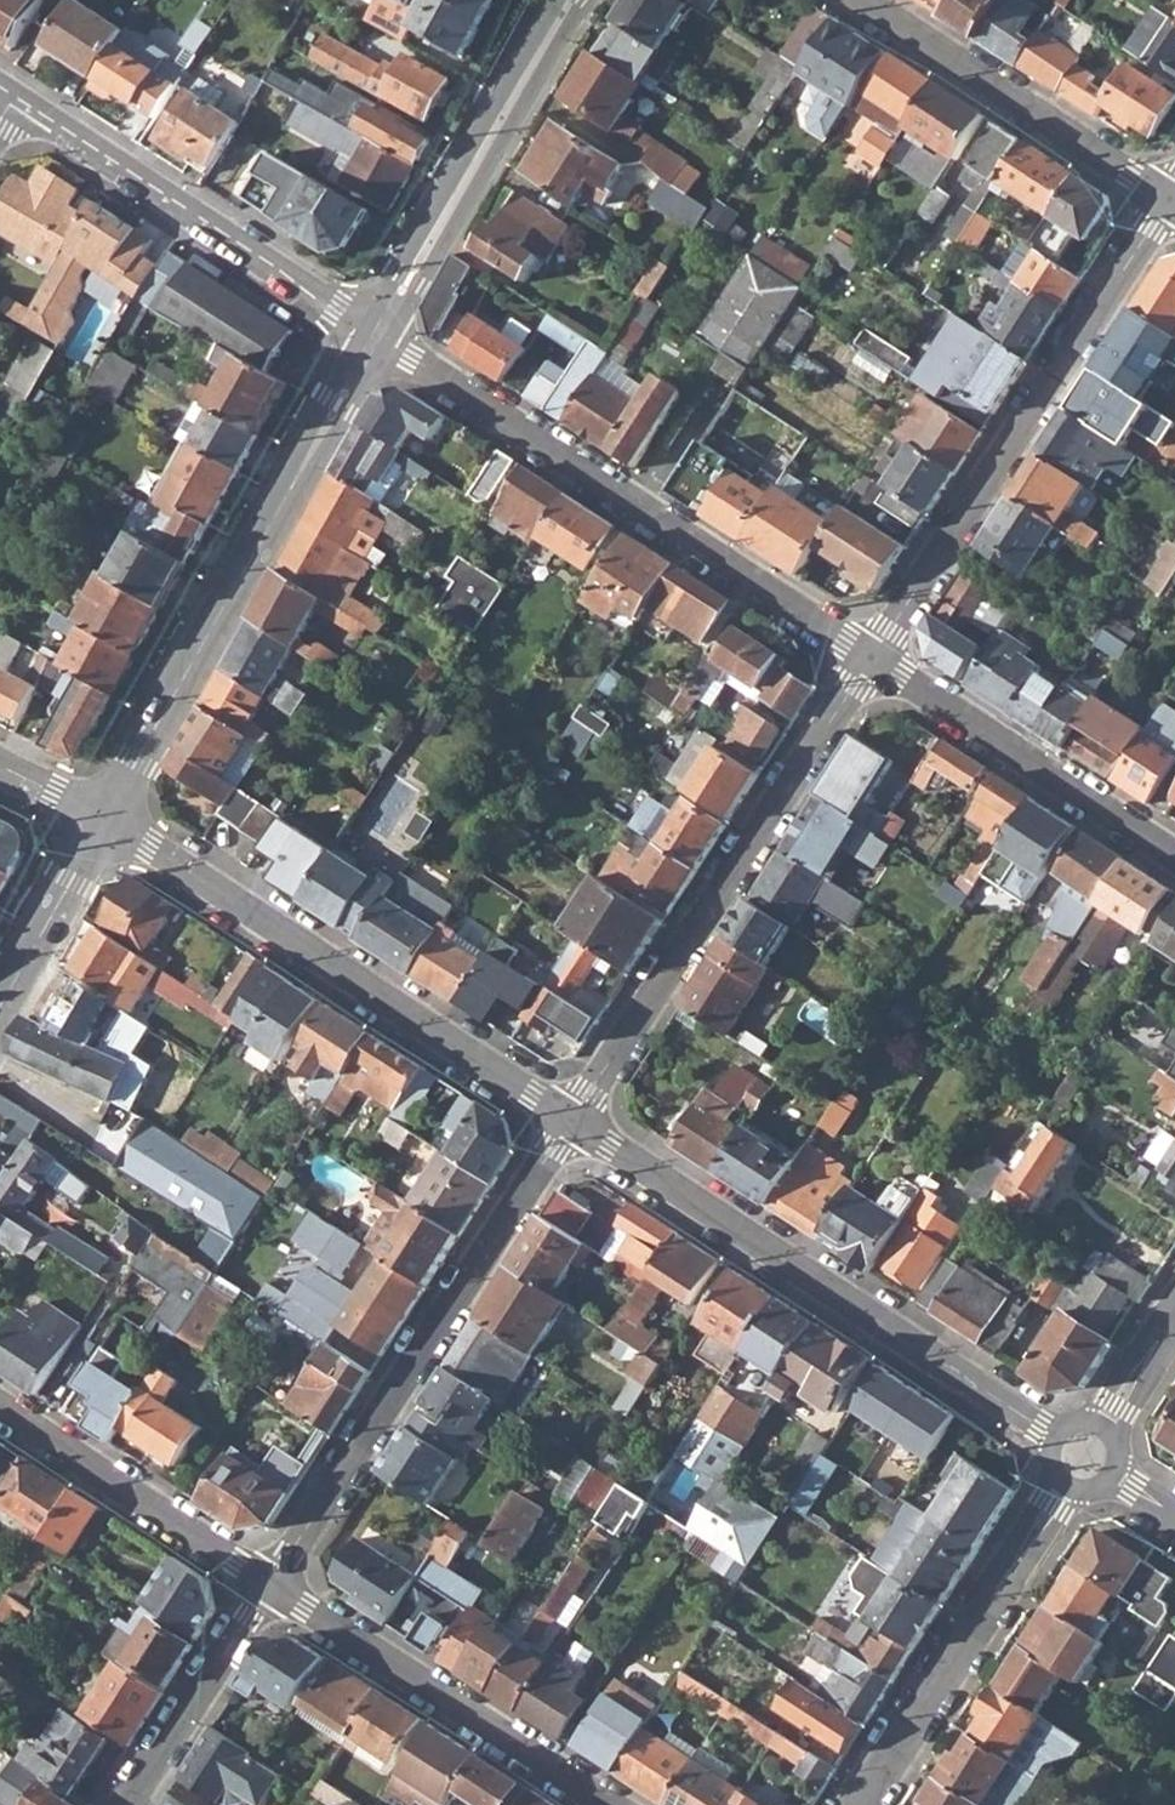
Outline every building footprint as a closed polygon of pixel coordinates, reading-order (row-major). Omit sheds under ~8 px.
[(39,0),(0,0),(0,41),(13,49),(43,2),(39,0)] [(377,10),(370,23),(406,44),(413,32),(459,56),(464,58),(496,0),(360,0),(377,10)] [(660,49),(688,6),(679,0),(613,0),(599,9),(617,20),(660,49)] [(717,11),(724,0),(699,0),(717,11)] [(943,15),(953,0),(920,0),(943,15)] [(979,38),(1003,0),(959,0),(948,18),(956,23),(979,38)] [(1029,0),(1003,0),(979,38),(994,48),(1017,64),(1040,28),(1049,13),(1029,0)] [(1078,13),(1087,0),(1066,0),(1064,3),(1078,13)] [(1174,16),(1174,0),(1173,0),(1167,11),(1174,16)] [(44,48),(94,80),(125,32),(75,1),(44,48)] [(788,57),(802,67),(836,16),(818,4),(784,55),(788,57)] [(1167,11),(1162,8),(1132,54),(1174,82),(1174,16),(1167,11)] [(802,67),(798,73),(831,94),(815,118),(817,128),(832,138),(889,51),(859,31),(836,16),(802,67)] [(660,49),(617,20),(595,49),(640,79),(648,84),(651,79),(644,74),(651,63),(660,49)] [(180,48),(195,57),(211,32),(197,23),(180,48)] [(1085,23),(1070,47),(1083,56),(1099,32),(1085,23)] [(1070,47),(1040,28),(1017,64),(1039,78),(1060,92),(1078,64),(1083,56),(1070,47)] [(115,94),(155,120),(176,87),(156,75),(168,56),(127,29),(125,32),(94,80),(88,89),(109,103),(115,94)] [(386,98),(427,122),(449,83),(407,60),(401,72),(385,67),(382,72),(326,40),(314,61),(384,101),(386,98)] [(630,95),(640,79),(595,49),(565,98),(614,130),(634,98),(630,95)] [(677,59),(660,49),(651,63),(667,74),(677,59)] [(802,67),(788,57),(753,110),(768,119),(798,73),(802,67)] [(870,95),(872,96),(913,122),(939,84),(921,72),(917,76),(892,60),(870,95)] [(1153,137),(1174,104),(1174,95),(1130,66),(1111,95),(1091,82),(1096,75),(1078,64),(1060,92),(1098,117),(1105,105),(1153,137)] [(200,80),(191,94),(217,111),(226,97),(200,80)] [(913,122),(910,127),(959,159),(987,116),(955,95),(939,84),(913,122)] [(299,104),(339,127),(346,114),(300,89),(294,101),(299,104)] [(239,124),(217,111),(191,94),(188,91),(155,143),(205,176),(239,124)] [(339,127),(357,136),(359,132),(371,111),(374,106),(357,96),(346,114),(339,127)] [(910,127),(913,122),(872,96),(865,108),(905,134),(910,127)] [(334,143),(348,146),(366,152),(345,189),(388,213),(413,168),(357,136),(339,127),(299,104),(290,120),(334,143)] [(401,121),(374,106),(371,111),(399,127),(401,121)] [(733,140),(748,149),(768,119),(753,110),(733,140)] [(371,111),(359,132),(416,164),(427,143),(399,127),(371,111)] [(583,190),(598,200),(607,187),(608,188),(621,165),(555,123),(524,172),(574,204),(583,190)] [(1002,125),(976,166),(993,176),(985,189),(973,207),(970,205),(951,236),(962,243),(982,211),(998,186),(1027,142),(1005,127),(1002,125)] [(666,179),(674,185),(689,161),(640,126),(633,138),(652,146),(644,162),(666,179)] [(862,153),(885,167),(901,142),(879,128),(862,153)] [(1027,142),(998,186),(1009,192),(1012,188),(1054,213),(1079,176),(1046,154),(1027,142)] [(329,181),(345,189),(366,152),(348,146),(329,181)] [(968,178),(985,189),(993,176),(976,166),(968,178)] [(0,207),(0,233),(15,241),(16,238),(47,256),(46,258),(57,265),(84,216),(69,209),(78,193),(43,170),(33,188),(17,178),(0,207)] [(271,217),(329,255),(347,251),(369,213),(296,171),(271,217)] [(674,185),(666,179),(653,202),(696,229),(710,207),(674,185)] [(925,212),(939,222),(956,196),(942,186),(925,212)] [(613,191),(608,188),(607,187),(598,200),(605,204),(613,191)] [(497,262),(525,280),(541,257),(547,261),(571,225),(520,192),(498,228),(491,223),(475,247),(464,241),(456,254),(485,273),(488,274),(497,262)] [(1055,224),(1086,244),(1107,212),(1076,193),(1055,224)] [(88,268),(138,300),(160,267),(143,256),(153,241),(93,201),(84,216),(57,265),(36,301),(65,319),(83,288),(82,280),(88,268)] [(962,243),(976,253),(997,220),(982,211),(962,243)] [(838,237),(850,245),(855,236),(844,229),(838,237)] [(829,252),(860,272),(870,257),(850,245),(838,237),(829,252)] [(616,318),(628,326),(648,295),(651,297),(671,267),(641,247),(625,271),(620,278),(614,274),(607,286),(628,300),(616,318)] [(769,248),(761,259),(806,288),(813,276),(769,248)] [(1041,248),(1020,281),(1062,310),(1071,296),(1083,277),(1041,248)] [(482,278),(485,273),(456,254),(428,308),(436,339),(441,342),(476,274),(482,278)] [(703,337),(752,370),(767,347),(806,288),(761,259),(756,255),(703,337)] [(1174,334),(1174,259),(1164,260),(1134,308),(1170,331),(1174,334)] [(610,272),(614,274),(620,278),(625,271),(621,267),(614,266),(610,272)] [(221,348),(266,374),(291,334),(190,268),(163,309),(158,305),(154,312),(221,348)] [(988,320),(982,329),(1029,360),(1043,339),(1062,310),(1020,281),(1003,270),(997,280),(1016,293),(1005,310),(1013,314),(1003,330),(988,320)] [(609,354),(609,355),(624,366),(647,331),(645,329),(661,304),(651,297),(648,295),(628,326),(609,354)] [(21,329),(50,346),(65,319),(36,301),(27,318),(21,329)] [(107,353),(119,359),(147,307),(137,302),(107,353)] [(0,310),(0,317),(21,329),(27,318),(3,305),(0,310)] [(998,305),(988,320),(1003,330),(1013,314),(1005,310),(998,305)] [(1094,370),(1151,406),(1156,399),(1149,395),(1156,385),(1141,376),(1170,331),(1134,308),(1113,340),(1094,370)] [(475,312),(454,352),(512,382),(533,343),(475,312)] [(581,354),(569,372),(560,386),(544,375),(543,375),(528,398),(539,406),(565,423),(595,376),(609,355),(609,354),(550,315),(542,328),(581,354)] [(917,381),(986,427),(1003,400),(1029,360),(982,329),(966,320),(959,315),(917,381)] [(856,341),(903,372),(912,357),(866,327),(856,341)] [(24,407),(54,356),(36,346),(28,360),(22,356),(0,393),(0,411),(10,416),(17,420),(24,407)] [(220,397),(200,386),(192,399),(198,403),(259,435),(288,386),(266,374),(221,348),(212,363),(233,374),(220,397)] [(87,390),(115,405),(135,368),(119,359),(107,353),(87,390)] [(609,355),(595,376),(643,407),(652,393),(625,376),(629,369),(624,366),(609,355)] [(147,374),(174,389),(182,377),(154,361),(147,374)] [(555,364),(544,375),(560,386),(569,372),(555,364)] [(1149,418),(1155,408),(1151,406),(1094,370),(1082,387),(1070,406),(1108,430),(1127,402),(1149,418)] [(662,377),(652,393),(643,407),(595,376),(565,423),(600,446),(636,469),(686,392),(662,377)] [(174,389),(192,399),(200,386),(182,377),(174,389)] [(681,498),(692,506),(719,465),(714,460),(754,399),(740,389),(673,493),(681,498)] [(401,398),(386,403),(379,398),(364,425),(402,450),(416,431),(435,444),(450,419),(405,390),(401,398)] [(910,441),(956,472),(967,455),(982,432),(922,392),(896,432),(904,437),(907,440),(910,441)] [(1156,399),(1151,406),(1155,408),(1174,421),(1174,405),(1159,395),(1156,399)] [(198,403),(188,420),(202,428),(191,447),(237,473),(259,435),(198,403)] [(20,433),(33,412),(24,407),(17,420),(12,428),(20,433)] [(1126,472),(1137,454),(1124,445),(1068,410),(1050,437),(1039,455),(1075,477),(1086,485),(1093,489),(1106,467),(1126,472)] [(10,416),(0,411),(0,432),(10,416)] [(177,439),(191,447),(202,428),(188,420),(177,439)] [(335,474),(356,487),(367,469),(385,481),(400,458),(408,464),(413,457),(402,450),(364,425),(335,474)] [(1132,433),(1124,445),(1137,454),(1145,459),(1154,447),(1132,433)] [(904,437),(892,456),(898,459),(910,441),(907,440),(904,437)] [(889,487),(928,514),(938,499),(956,472),(910,441),(898,459),(883,484),(889,487)] [(178,520),(203,535),(237,473),(191,447),(173,478),(195,490),(178,520)] [(35,481),(45,487),(63,456),(53,450),(35,481)] [(501,452),(471,496),(488,507),(518,463),(501,452)] [(1065,515),(1086,485),(1075,477),(1039,455),(1023,480),(1011,499),(1056,527),(1093,550),(1101,538),(1065,515)] [(356,487),(382,504),(405,469),(428,484),(436,472),(413,457),(408,464),(400,458),(385,481),(367,469),(356,487)] [(495,516),(536,543),(539,538),(567,495),(541,478),(526,468),(495,516)] [(720,524),(749,543),(775,501),(783,489),(750,468),(743,480),(733,473),(707,515),(720,524)] [(373,512),(412,537),(418,527),(382,504),(356,487),(335,474),(307,524),(368,562),(407,587),(420,568),(392,550),(385,560),(370,551),(378,538),(364,528),(373,512)] [(879,502),(919,529),(922,523),(928,514),(889,487),(879,502)] [(765,553),(802,577),(820,550),(836,524),(783,489),(775,501),(749,543),(765,553)] [(539,538),(604,580),(632,537),(567,495),(539,538)] [(994,525),(984,540),(978,549),(1023,578),(1056,527),(1011,499),(994,525)] [(144,501),(139,510),(150,516),(142,531),(130,525),(127,532),(144,542),(186,566),(203,535),(178,520),(144,501)] [(836,524),(820,550),(880,589),(895,565),(907,547),(847,508),(836,524)] [(139,510),(130,525),(142,531),(150,516),(139,510)] [(361,570),(368,562),(307,524),(281,570),(369,629),(379,635),(387,623),(351,600),(349,602),(343,599),(329,589),(346,561),(361,570)] [(429,534),(418,527),(412,537),(425,541),(429,534)] [(590,602),(616,619),(624,607),(643,619),(654,602),(677,567),(650,549),(632,537),(604,580),(590,602)] [(120,584),(162,607),(186,566),(144,542),(120,584)] [(1164,596),(1174,580),(1174,547),(1150,587),(1164,596)] [(343,599),(361,570),(346,561),(329,589),(343,599)] [(677,567),(654,602),(669,611),(667,615),(682,624),(684,621),(709,637),(731,603),(701,583),(677,567)] [(319,663),(348,682),(358,667),(321,643),(316,651),(301,641),(318,611),(362,640),(369,629),(281,570),(253,619),(319,663)] [(941,669),(961,682),(981,650),(994,630),(986,624),(974,643),(961,635),(991,589),(964,572),(925,631),(932,663),(941,669)] [(490,574),(478,592),(471,603),(459,621),(478,633),(509,586),(490,574)] [(87,628),(135,655),(162,607),(120,584),(113,580),(87,628)] [(464,598),(471,603),(478,592),(470,587),(464,598)] [(1092,623),(1105,631),(1114,617),(1101,609),(1092,623)] [(73,672),(112,695),(135,655),(87,628),(59,612),(52,625),(77,639),(66,660),(58,656),(55,662),(73,672)] [(1073,627),(1094,640),(1101,631),(1080,617),(1073,627)] [(1140,633),(1114,617),(1105,631),(1131,647),(1140,633)] [(315,669),(319,663),(253,619),(225,669),(276,701),(299,717),(309,702),(290,690),(285,698),(272,690),(291,658),(306,668),(308,665),(315,669)] [(985,698),(1012,715),(1039,673),(1043,667),(1025,655),(1030,648),(996,626),(994,630),(981,650),(961,682),(985,698)] [(673,710),(693,723),(699,714),(693,710),(699,700),(701,701),(715,680),(723,684),(731,671),(763,693),(760,697),(795,720),(813,692),(779,670),(786,659),(740,628),(720,659),(710,652),(686,690),(673,710)] [(1097,641),(1124,658),(1131,647),(1105,631),(1097,641)] [(7,673),(17,653),(22,643),(4,633),(0,641),(0,685),(7,673)] [(22,643),(17,653),(31,661),(36,651),(22,643)] [(611,669),(673,710),(686,690),(662,674),(660,677),(622,652),(611,669)] [(7,673),(0,685),(0,713),(20,722),(39,687),(53,661),(41,654),(25,682),(7,673)] [(1039,673),(1012,715),(1021,721),(1039,732),(1066,689),(1074,675),(1076,674),(1049,656),(1043,667),(1039,673)] [(39,687),(59,697),(73,672),(55,662),(53,661),(39,687)] [(271,708),(276,701),(225,669),(202,707),(253,740),(267,749),(274,738),(254,724),(265,705),(271,708)] [(43,747),(73,762),(79,756),(112,695),(73,672),(59,697),(52,712),(58,721),(43,747)] [(1047,738),(1065,750),(1092,707),(1082,701),(1088,691),(1086,683),(1074,675),(1066,689),(1039,732),(1047,738)] [(1098,698),(1092,707),(1065,750),(1115,782),(1148,731),(1098,698)] [(190,729),(241,761),(253,740),(202,707),(190,729)] [(723,740),(761,762),(781,730),(744,707),(723,740)] [(584,724),(608,739),(615,728),(585,709),(579,720),(584,724)] [(1174,756),(1174,754),(1151,738),(1157,728),(1164,732),(1173,718),(1161,711),(1159,714),(1148,731),(1115,782),(1127,790),(1146,802),(1174,756)] [(580,730),(584,724),(579,720),(575,726),(580,730)] [(1164,732),(1157,728),(1151,738),(1174,754),(1174,739),(1164,732)] [(178,751),(226,782),(241,761),(190,729),(178,751)] [(677,785),(688,792),(717,747),(720,741),(710,734),(686,771),(677,785)] [(817,797),(854,820),(891,761),(854,738),(832,773),(817,797)] [(926,792),(932,783),(941,770),(952,777),(973,791),(987,770),(963,755),(941,740),(912,784),(926,792)] [(742,802),(760,775),(758,774),(762,769),(720,741),(717,747),(688,792),(731,820),(742,802)] [(168,770),(225,811),(241,791),(226,782),(178,751),(168,770)] [(377,769),(387,775),(396,761),(386,754),(377,769)] [(652,768),(677,785),(686,771),(661,755),(652,768)] [(1151,805),(1167,816),(1174,803),(1174,767),(1151,805)] [(946,786),(952,777),(941,770),(932,783),(940,788),(946,786)] [(543,782),(550,785),(555,777),(549,773),(543,782)] [(1000,853),(1034,801),(1010,785),(997,777),(971,818),(989,830),(982,840),(991,847),(980,863),(989,870),(1000,853)] [(342,797),(364,812),(371,800),(349,786),(342,797)] [(868,830),(878,836),(882,829),(892,815),(905,796),(895,789),(868,830)] [(285,821),(241,791),(225,811),(221,817),(268,848),(285,821)] [(319,842),(338,854),(338,852),(364,812),(342,797),(315,839),(319,842)] [(659,845),(698,872),(711,852),(727,827),(686,800),(677,814),(652,798),(633,828),(648,838),(658,844),(659,845)] [(609,812),(624,822),(631,810),(616,800),(609,812)] [(1034,801),(1000,853),(989,870),(985,876),(1028,903),(1077,829),(1051,812),(1034,801)] [(780,854),(838,890),(847,876),(831,866),(855,829),(813,803),(794,833),(780,854)] [(511,826),(524,835),(536,815),(523,807),(511,826)] [(892,815),(882,829),(896,837),(905,823),(892,815)] [(25,854),(22,851),(25,847),(21,836),(16,833),(18,829),(0,820),(0,900),(25,854)] [(1071,953),(1128,863),(1098,843),(1083,833),(1057,873),(1071,882),(1047,937),(1052,940),(1027,980),(1046,992),(1064,963),(1071,953)] [(698,872),(659,845),(658,844),(648,838),(639,853),(626,844),(601,883),(634,905),(641,894),(671,914),(680,900),(698,872)] [(338,854),(319,842),(286,894),(304,905),(315,888),(338,854)] [(325,919),(363,944),(391,902),(401,886),(380,873),(375,882),(361,873),(359,864),(338,852),(338,854),(315,888),(304,905),(325,919)] [(809,904),(849,928),(855,919),(864,906),(838,890),(780,854),(761,883),(751,899),(795,927),(809,904)] [(1071,953),(1101,972),(1130,926),(1156,942),(1174,913),(1174,893),(1152,879),(1128,863),(1071,953)] [(391,902),(363,944),(389,960),(415,977),(442,935),(446,929),(457,911),(406,879),(401,886),(391,902)] [(149,962),(167,973),(174,962),(152,948),(168,924),(178,909),(134,880),(104,924),(153,957),(149,962)] [(614,969),(629,980),(642,959),(664,925),(634,905),(601,883),(599,882),(564,937),(577,945),(602,962),(614,969)] [(724,942),(764,968),(789,930),(747,905),(732,929),(724,942)] [(184,913),(178,909),(168,924),(174,928),(184,913)] [(1174,960),(1174,913),(1156,942),(1154,946),(1174,960)] [(187,1010),(198,993),(189,988),(167,973),(149,962),(100,929),(74,969),(110,992),(106,998),(133,1016),(152,987),(187,1010)] [(446,929),(442,935),(458,946),(462,939),(446,929)] [(489,965),(458,946),(442,935),(415,977),(433,989),(462,1008),(489,965)] [(681,1008),(727,1037),(764,981),(779,991),(785,981),(764,968),(724,942),(698,982),(681,1008)] [(583,991),(594,974),(602,962),(577,945),(546,993),(600,1026),(610,1010),(583,991)] [(483,1021),(494,1028),(511,1003),(531,1016),(544,996),(510,975),(520,960),(500,948),(489,965),(462,1008),(483,1021)] [(205,999),(240,1021),(273,971),(260,962),(252,957),(223,1002),(217,998),(220,992),(212,987),(205,999)] [(614,969),(602,962),(594,974),(606,981),(614,969)] [(1074,969),(1064,963),(1046,992),(1045,994),(1054,999),(1074,969)] [(238,1023),(259,1038),(254,1045),(283,1063),(322,1003),(299,988),(273,971),(240,1021),(238,1023)] [(196,977),(189,988),(198,993),(205,999),(212,987),(196,977)] [(40,1024),(132,1067),(137,1058),(97,1035),(94,1041),(81,1035),(91,1014),(97,1001),(60,983),(40,1024)] [(885,994),(902,1004),(908,995),(891,985),(885,994)] [(560,1028),(587,1047),(600,1026),(546,993),(544,996),(531,1016),(529,1019),(527,1022),(553,1038),(560,1028)] [(328,1006),(302,1048),(308,1051),(297,1067),(318,1080),(310,1093),(328,1104),(352,1069),(373,1036),(343,1016),(328,1006)] [(104,1020),(91,1014),(81,1035),(94,1041),(97,1035),(104,1020)] [(7,1052),(127,1109),(136,1091),(146,1074),(132,1067),(40,1024),(27,1018),(7,1052)] [(1162,1042),(1174,1051),(1174,1023),(1162,1042)] [(735,1042),(763,1060),(770,1049),(742,1031),(735,1042)] [(380,1040),(365,1065),(378,1073),(366,1091),(395,1110),(406,1095),(423,1068),(392,1048),(380,1040)] [(762,1075),(778,1085),(785,1074),(769,1064),(762,1075)] [(365,1065),(360,1074),(351,1088),(356,1091),(366,1091),(378,1073),(365,1065)] [(423,1068),(406,1095),(424,1106),(441,1080),(423,1068)] [(328,1104),(327,1107),(341,1115),(356,1091),(351,1088),(360,1074),(352,1069),(328,1104)] [(737,1070),(719,1098),(738,1111),(747,1108),(761,1085),(737,1070)] [(1162,1089),(1169,1093),(1174,1083),(1174,1080),(1169,1076),(1159,1070),(1152,1082),(1162,1089)] [(1169,1093),(1162,1089),(1158,1095),(1164,1100),(1160,1106),(1174,1116),(1174,1083),(1169,1093)] [(772,1093),(761,1085),(747,1108),(758,1115),(772,1093)] [(10,1153),(15,1155),(27,1137),(58,1157),(70,1138),(0,1093),(0,1146),(10,1153)] [(729,1126),(738,1111),(719,1098),(711,1094),(677,1147),(690,1156),(719,1175),(744,1135),(729,1126)] [(460,1138),(448,1157),(493,1187),(502,1175),(515,1154),(509,1124),(481,1107),(467,1098),(447,1129),(460,1138)] [(823,1126),(836,1136),(852,1112),(847,1109),(852,1101),(847,1098),(842,1106),(838,1103),(823,1126)] [(221,1234),(238,1244),(258,1214),(268,1199),(232,1175),(216,1165),(187,1146),(149,1122),(119,1169),(221,1234)] [(1012,1166),(997,1191),(1033,1215),(1076,1148),(1040,1123),(1012,1166)] [(740,1188),(770,1208),(798,1165),(799,1163),(749,1130),(744,1135),(719,1175),(740,1188)] [(228,1148),(213,1139),(210,1143),(195,1133),(187,1146),(216,1165),(228,1148)] [(38,1232),(51,1240),(54,1242),(62,1228),(46,1218),(27,1206),(58,1157),(27,1137),(15,1155),(0,1179),(0,1197),(8,1202),(3,1209),(19,1219),(38,1232)] [(15,1155),(10,1153),(0,1146),(0,1179),(15,1155)] [(824,1236),(849,1197),(855,1189),(856,1187),(843,1178),(848,1171),(810,1146),(799,1163),(798,1165),(770,1208),(787,1219),(821,1242),(824,1236)] [(232,1175),(240,1163),(243,1158),(228,1148),(216,1165),(232,1175)] [(409,1204),(460,1237),(471,1221),(493,1187),(448,1157),(442,1153),(409,1204)] [(840,1254),(870,1274),(909,1213),(925,1188),(944,1159),(936,1154),(916,1186),(903,1177),(883,1208),(855,1189),(849,1197),(824,1236),(843,1249),(840,1254)] [(968,1192),(988,1204),(991,1200),(997,1191),(1012,1166),(992,1154),(968,1192)] [(1166,1172),(1174,1178),(1174,1157),(1166,1172)] [(944,1159),(925,1188),(935,1195),(954,1166),(944,1159)] [(275,1186),(240,1163),(232,1175),(268,1199),(274,1188),(275,1186)] [(1116,1174),(1130,1183),(1134,1177),(1120,1167),(1116,1174)] [(1141,1167),(1134,1177),(1130,1183),(1141,1190),(1152,1174),(1141,1167)] [(1174,1191),(1174,1178),(1166,1172),(1159,1182),(1174,1191)] [(388,1212),(365,1247),(369,1250),(383,1260),(427,1288),(439,1270),(460,1237),(409,1204),(379,1184),(372,1196),(374,1204),(388,1212)] [(925,1188),(909,1213),(914,1216),(882,1266),(922,1291),(947,1250),(916,1229),(923,1217),(930,1222),(944,1201),(935,1195),(925,1188)] [(542,1219),(571,1238),(588,1212),(558,1193),(542,1219)] [(27,1250),(38,1232),(19,1219),(3,1209),(8,1202),(0,1197),(0,1237),(25,1253),(27,1250)] [(986,1207),(999,1215),(1003,1208),(991,1200),(988,1204),(986,1207)] [(634,1205),(618,1230),(631,1238),(613,1265),(630,1276),(643,1284),(677,1233),(646,1213),(634,1205)] [(979,1218),(995,1229),(1002,1218),(999,1215),(986,1207),(979,1218)] [(127,1241),(145,1252),(156,1235),(132,1216),(125,1211),(120,1216),(128,1222),(119,1235),(127,1241)] [(604,1250),(619,1224),(598,1212),(583,1238),(604,1250)] [(408,1318),(427,1288),(383,1260),(359,1297),(342,1286),(347,1278),(339,1273),(345,1263),(350,1267),(363,1247),(315,1216),(297,1243),(326,1261),(319,1271),(307,1273),(291,1298),(383,1357),(408,1318)] [(955,1238),(930,1222),(923,1217),(916,1229),(947,1250),(955,1238)] [(564,1306),(574,1313),(590,1288),(567,1273),(573,1264),(580,1268),(591,1251),(571,1238),(542,1219),(521,1249),(508,1270),(564,1306)] [(54,1242),(74,1255),(85,1238),(65,1225),(62,1228),(54,1242)] [(600,1257),(613,1265),(631,1238),(618,1230),(600,1257)] [(51,1240),(38,1232),(27,1250),(39,1258),(51,1240)] [(621,1343),(660,1369),(669,1355),(656,1346),(660,1339),(640,1325),(663,1289),(691,1307),(721,1262),(695,1245),(677,1233),(643,1284),(633,1301),(622,1318),(610,1336),(621,1343)] [(221,1234),(201,1265),(217,1275),(238,1244),(221,1234)] [(179,1333),(211,1285),(217,1275),(201,1265),(156,1235),(145,1252),(136,1266),(142,1270),(171,1288),(146,1327),(156,1333),(162,1322),(179,1333)] [(74,1255),(99,1272),(110,1255),(85,1238),(74,1255)] [(1092,1254),(1082,1269),(1128,1299),(1138,1307),(1153,1284),(1112,1256),(1107,1264),(1092,1254)] [(1104,1337),(1128,1299),(1082,1269),(1062,1256),(1035,1299),(1065,1318),(1028,1376),(1057,1395),(1085,1390),(1102,1363),(1114,1345),(1104,1337)] [(998,1356),(1027,1311),(951,1262),(923,1307),(963,1334),(998,1356)] [(475,1320),(531,1355),(564,1306),(508,1270),(488,1301),(475,1320)] [(729,1376),(745,1351),(779,1299),(754,1284),(738,1273),(704,1325),(714,1332),(698,1356),(729,1376)] [(620,1293),(633,1301),(643,1284),(630,1276),(620,1293)] [(178,1335),(204,1352),(237,1302),(211,1285),(179,1333),(178,1335)] [(798,1312),(779,1299),(745,1351),(729,1376),(661,1479),(646,1502),(650,1504),(699,1535),(751,1568),(781,1521),(722,1483),(784,1388),(779,1385),(818,1325),(798,1312)] [(38,1313),(74,1337),(83,1324),(46,1300),(38,1313)] [(610,1336),(622,1318),(603,1306),(591,1324),(610,1336)] [(38,1393),(74,1337),(38,1313),(35,1318),(23,1310),(0,1344),(0,1369),(7,1374),(38,1393)] [(491,1403),(499,1408),(532,1356),(531,1355),(475,1320),(455,1351),(442,1370),(491,1403)] [(162,1322),(156,1333),(173,1344),(178,1335),(179,1333),(162,1322)] [(779,1385),(784,1388),(789,1391),(793,1386),(835,1413),(870,1359),(841,1340),(818,1325),(779,1385)] [(286,1406),(331,1435),(345,1414),(371,1375),(310,1335),(304,1345),(318,1354),(286,1406)] [(616,1411),(628,1419),(660,1369),(621,1343),(612,1357),(622,1364),(639,1363),(628,1379),(634,1382),(616,1411)] [(119,1426),(141,1393),(113,1375),(124,1359),(102,1345),(78,1383),(105,1401),(88,1427),(110,1441),(119,1426)] [(932,1459),(962,1414),(884,1363),(854,1408),(932,1459)] [(119,1426),(177,1464),(202,1425),(163,1400),(177,1379),(159,1366),(141,1393),(119,1426)] [(481,1419),(491,1403),(442,1370),(424,1399),(414,1413),(454,1439),(478,1455),(487,1441),(468,1429),(475,1415),(481,1419)] [(445,1454),(454,1439),(414,1413),(395,1443),(374,1475),(428,1505),(455,1461),(445,1454)] [(824,1454),(838,1463),(863,1425),(849,1416),(824,1454)] [(536,1431),(559,1447),(565,1439),(542,1421),(536,1431)] [(1163,1439),(1174,1447),(1174,1421),(1163,1439)] [(43,1543),(45,1540),(75,1493),(30,1464),(0,1444),(0,1521),(40,1548),(43,1543)] [(902,1499),(980,1549),(995,1524),(1019,1489),(961,1451),(928,1499),(900,1481),(890,1496),(900,1503),(902,1499)] [(623,1487),(646,1502),(661,1479),(638,1463),(627,1479),(617,1472),(621,1465),(605,1454),(595,1469),(610,1479),(617,1483),(623,1487)] [(792,1504),(807,1514),(839,1464),(838,1463),(824,1454),(814,1470),(808,1480),(793,1503),(792,1504)] [(242,1527),(272,1527),(293,1496),(229,1455),(200,1500),(215,1509),(242,1527)] [(550,1502),(567,1512),(576,1499),(595,1469),(578,1458),(550,1502)] [(795,1471),(808,1480),(814,1470),(800,1461),(795,1471)] [(576,1499),(591,1508),(610,1479),(595,1469),(576,1499)] [(599,1513),(617,1483),(610,1479),(591,1508),(599,1513)] [(525,1485),(518,1497),(534,1508),(541,1496),(525,1485)] [(600,1523),(622,1536),(636,1515),(641,1518),(650,1504),(646,1502),(623,1487),(600,1523)] [(71,1557),(101,1511),(75,1493),(45,1540),(59,1550),(71,1557)] [(957,1584),(980,1549),(902,1499),(900,1503),(890,1496),(882,1508),(901,1521),(876,1559),(887,1566),(944,1604),(957,1584)] [(543,1513),(534,1508),(518,1497),(488,1544),(486,1547),(511,1563),(543,1513)] [(792,1504),(793,1503),(785,1497),(778,1507),(787,1512),(792,1504)] [(441,1657),(463,1672),(494,1625),(496,1621),(475,1607),(486,1589),(451,1566),(473,1533),(454,1521),(419,1574),(418,1575),(464,1604),(451,1623),(432,1613),(414,1640),(434,1652),(443,1638),(450,1643),(441,1657)] [(1139,1661),(1146,1667),(1174,1622),(1174,1603),(1163,1596),(1174,1576),(1174,1575),(1101,1529),(1078,1563),(1115,1587),(1138,1602),(1134,1609),(1161,1627),(1139,1661)] [(519,1708),(548,1663),(528,1649),(539,1632),(544,1635),(554,1619),(552,1618),(556,1612),(562,1616),(609,1540),(594,1531),(546,1606),(533,1627),(522,1644),(493,1691),(505,1699),(519,1708)] [(338,1578),(356,1590),(374,1601),(368,1610),(388,1622),(418,1575),(419,1574),(359,1534),(336,1569),(338,1578)] [(41,1578),(59,1550),(45,1540),(43,1543),(40,1548),(26,1568),(41,1578)] [(873,1624),(913,1651),(924,1634),(944,1604),(887,1566),(876,1559),(867,1553),(854,1574),(860,1590),(868,1596),(857,1614),(862,1618),(873,1624)] [(212,1584),(175,1559),(146,1606),(182,1630),(199,1641),(212,1622),(217,1614),(212,1584)] [(1052,1603),(1089,1628),(1100,1610),(1115,1587),(1078,1563),(1052,1603)] [(9,1596),(23,1605),(41,1578),(26,1568),(9,1596)] [(357,1602),(368,1610),(374,1601),(356,1590),(351,1598),(357,1602)] [(521,1619),(533,1627),(546,1606),(540,1601),(537,1606),(532,1603),(521,1619)] [(1066,1671),(1084,1683),(1111,1643),(1098,1634),(1094,1631),(1089,1628),(1052,1603),(1025,1644),(1066,1671)] [(124,1633),(142,1645),(155,1624),(194,1650),(199,1641),(182,1630),(146,1606),(131,1628),(121,1621),(116,1628),(124,1633)] [(1094,1631),(1098,1634),(1110,1616),(1100,1610),(1089,1628),(1094,1631)] [(913,1651),(873,1624),(861,1643),(850,1636),(821,1617),(813,1628),(828,1637),(894,1680),(899,1673),(913,1651)] [(862,1618),(850,1636),(861,1643),(873,1624),(862,1618)] [(186,1662),(194,1650),(155,1624),(142,1645),(180,1670),(186,1662)] [(493,1691),(522,1644),(494,1625),(463,1672),(471,1677),(493,1691)] [(111,1653),(166,1691),(169,1687),(180,1670),(142,1645),(124,1633),(111,1653)] [(823,1696),(866,1724),(875,1710),(894,1680),(828,1637),(815,1658),(849,1679),(846,1683),(841,1680),(836,1687),(830,1684),(823,1696)] [(1153,1671),(1174,1685),(1174,1637),(1153,1671)] [(265,1689),(293,1708),(327,1657),(297,1638),(267,1646),(240,1687),(258,1699),(265,1689)] [(570,1658),(587,1669),(598,1653),(580,1641),(570,1658)] [(998,1685),(1039,1712),(1066,1671),(1025,1644),(998,1685)] [(627,1647),(616,1662),(623,1666),(633,1650),(627,1647)] [(536,1719),(567,1739),(591,1701),(575,1691),(589,1670),(587,1669),(570,1658),(557,1650),(548,1663),(519,1708),(536,1719)] [(162,1697),(166,1691),(111,1653),(106,1660),(117,1667),(162,1697)] [(683,1671),(716,1692),(724,1679),(692,1659),(683,1671)] [(304,1704),(351,1734),(378,1691),(350,1672),(333,1661),(304,1704)] [(83,1717),(129,1747),(143,1726),(162,1697),(117,1667),(83,1717)] [(770,1688),(785,1698),(800,1708),(782,1735),(836,1770),(847,1753),(866,1724),(823,1696),(782,1669),(770,1688)] [(1174,1708),(1174,1685),(1153,1671),(1152,1670),(1139,1690),(1172,1712),(1174,1708)] [(676,1683),(708,1704),(716,1692),(683,1671),(676,1683)] [(590,1754),(618,1772),(646,1730),(662,1706),(616,1677),(574,1744),(590,1754)] [(975,1734),(1015,1761),(1044,1716),(1039,1712),(998,1685),(983,1710),(988,1714),(975,1734)] [(362,1744),(394,1765),(424,1720),(399,1704),(378,1691),(351,1734),(343,1746),(356,1753),(362,1744)] [(743,1709),(716,1692),(708,1704),(735,1722),(743,1709)] [(780,1734),(782,1735),(800,1708),(785,1698),(768,1725),(780,1734)] [(735,1722),(773,1746),(780,1734),(768,1725),(743,1709),(735,1722)] [(48,1780),(72,1796),(109,1741),(65,1712),(40,1750),(33,1745),(21,1763),(48,1780)] [(426,1804),(451,1804),(457,1796),(459,1793),(482,1758),(458,1743),(431,1725),(384,1797),(395,1804),(415,1804),(418,1800),(426,1804)] [(663,1727),(656,1737),(704,1768),(711,1757),(663,1727)] [(220,1804),(224,1800),(232,1804),(233,1804),(244,1803),(248,1796),(260,1804),(263,1804),(284,1775),(213,1729),(190,1763),(180,1778),(220,1804)] [(646,1730),(618,1772),(641,1787),(669,1804),(680,1804),(704,1768),(656,1737),(646,1730)] [(799,1772),(824,1788),(836,1770),(782,1735),(780,1734),(773,1746),(803,1765),(799,1772)] [(1015,1761),(975,1734),(961,1754),(957,1752),(941,1776),(985,1804),(1022,1804),(1040,1777),(1015,1761)] [(459,1793),(477,1804),(513,1804),(526,1786),(502,1771),(482,1758),(459,1793)] [(704,1768),(680,1804),(735,1804),(742,1794),(704,1768)] [(941,1776),(923,1802),(928,1804),(985,1804),(941,1776)] [(321,1779),(312,1793),(330,1804),(361,1804),(321,1779)] [(32,1804),(86,1804),(72,1796),(48,1780),(32,1804)] [(532,1791),(523,1804),(554,1804),(550,1802),(532,1791)] [(744,1791),(742,1794),(735,1804),(766,1804),(744,1791)] [(170,1793),(168,1795),(162,1804),(188,1804),(170,1793)]
